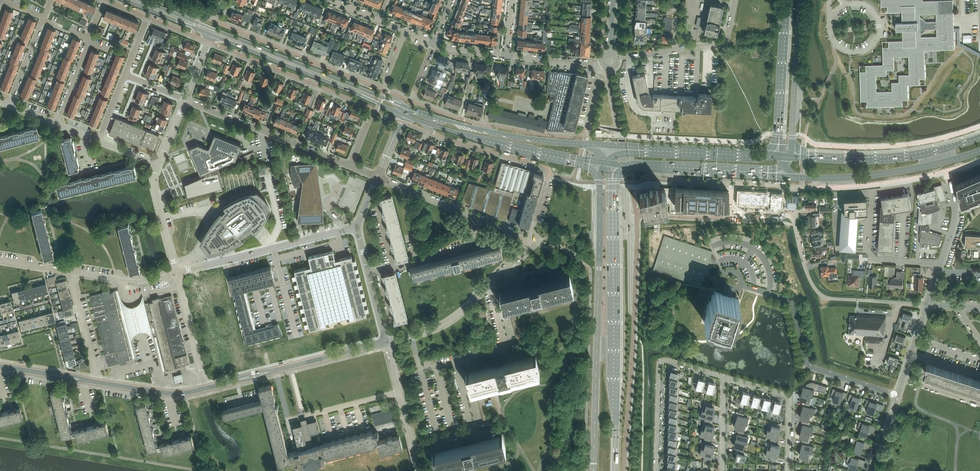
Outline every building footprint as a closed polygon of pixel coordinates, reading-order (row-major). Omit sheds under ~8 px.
[(65,3),(70,5),(70,6),(71,7),(71,6),(78,9),(79,6),(82,0),(81,0),(66,0),(65,3)] [(87,3),(82,0),(79,6),(78,9),(83,11),(83,12),(84,13),(84,12),(91,15),(95,6),(90,4),(87,2),(87,3)] [(295,12),(293,17),(297,19),(299,14),(301,10),(304,11),(308,2),(303,0),(302,0),(301,3),(300,7),(299,6),(296,13),(295,12)] [(390,11),(389,11),(389,12),(395,14),(399,5),(396,4),(398,0),(395,0),(390,11)] [(432,0),(430,3),(426,1),(425,3),(438,8),(438,7),(439,7),(441,3),(432,0)] [(466,0),(460,0),(460,2),(460,3),(471,7),(474,9),(475,6),(472,5),(468,3),(469,1),(466,0)] [(867,101),(867,107),(902,106),(902,99),(908,99),(908,85),(919,84),(919,78),(925,78),(924,50),(954,49),(954,42),(954,40),(954,32),(954,29),(953,14),(953,12),(953,0),(944,0),(938,0),(923,1),(923,0),(881,0),(881,6),(887,6),(887,12),(902,12),(902,14),(902,15),(902,22),(902,26),(903,30),(903,37),(903,38),(903,40),(888,41),(889,45),(889,47),(882,47),(883,65),(866,65),(866,71),(860,71),(861,101),(867,101)] [(401,6),(399,5),(395,14),(399,16),(399,15),(400,16),(406,2),(403,1),(401,6)] [(308,2),(304,11),(302,15),(304,16),(306,12),(309,13),(313,4),(309,2),(309,3),(308,2)] [(401,16),(405,18),(409,9),(406,8),(408,3),(406,2),(400,16),(401,16)] [(428,10),(433,12),(436,13),(438,9),(438,8),(425,3),(424,5),(429,7),(428,10)] [(723,7),(723,6),(721,6),(718,5),(717,5),(712,4),(713,4),(710,3),(710,4),(708,14),(708,15),(707,19),(707,20),(705,26),(705,27),(704,32),(706,33),(711,33),(711,34),(712,34),(715,34),(717,35),(717,34),(718,30),(718,29),(717,29),(718,22),(720,23),(720,22),(719,22),(720,17),(721,17),(722,12),(722,11),(723,7)] [(313,4),(309,13),(312,14),(311,19),(313,19),(314,15),(318,7),(316,6),(317,6),(313,4)] [(412,7),(411,10),(409,9),(405,18),(409,20),(409,19),(410,20),(416,6),(413,5),(412,7)] [(320,22),(322,19),(323,15),(320,14),(323,9),(323,8),(318,6),(318,7),(314,15),(317,17),(316,19),(318,20),(318,21),(320,22)] [(411,20),(415,22),(419,13),(416,12),(418,7),(416,6),(410,20),(411,20)] [(456,11),(456,12),(467,17),(471,18),(472,16),(468,15),(464,13),(465,11),(457,8),(456,11)] [(10,18),(13,11),(5,9),(3,15),(10,18)] [(104,17),(108,19),(111,20),(110,21),(111,21),(112,20),(119,24),(123,16),(116,13),(117,12),(114,11),(114,12),(107,9),(104,17)] [(419,13),(415,22),(419,24),(419,23),(420,24),(426,10),(423,9),(421,14),(419,13)] [(328,11),(324,20),(323,23),(326,24),(327,20),(330,21),(333,12),(328,10),(328,11)] [(426,10),(420,24),(421,24),(421,25),(425,26),(429,17),(426,16),(428,11),(426,10)] [(242,17),(250,20),(252,14),(247,12),(245,11),(244,16),(236,13),(236,14),(232,12),(230,18),(237,21),(238,19),(241,20),(242,17)] [(337,14),(333,12),(330,21),(333,22),(331,26),(333,27),(338,15),(337,14)] [(436,14),(436,13),(433,12),(433,13),(431,18),(429,17),(425,26),(431,29),(431,28),(430,28),(436,14)] [(582,15),(582,14),(577,14),(577,16),(580,17),(580,18),(582,18),(582,22),(590,22),(591,21),(591,20),(591,19),(590,19),(591,16),(582,15)] [(8,25),(10,18),(3,15),(0,22),(8,25)] [(338,15),(333,27),(336,28),(337,24),(340,25),(344,16),(340,15),(338,15)] [(130,18),(123,16),(119,24),(128,27),(127,28),(128,29),(129,27),(136,30),(139,22),(132,19),(130,18)] [(340,25),(343,26),(341,30),(344,31),(349,19),(344,16),(340,25)] [(256,17),(255,19),(252,25),(257,27),(257,28),(260,29),(260,28),(261,26),(263,22),(262,21),(263,20),(260,18),(256,17)] [(26,24),(33,27),(36,21),(28,18),(26,24)] [(354,31),(352,35),(354,36),(356,32),(356,31),(359,23),(358,23),(358,22),(355,21),(355,22),(354,22),(353,24),(351,30),(354,31)] [(274,34),(278,26),(274,24),(271,23),(270,25),(267,31),(271,33),(274,34)] [(359,38),(364,26),(363,25),(363,24),(360,23),(359,23),(356,31),(356,32),(358,33),(357,37),(359,38)] [(26,24),(23,31),(30,34),(33,27),(26,24)] [(366,36),(369,27),(366,26),(366,25),(365,26),(364,26),(359,38),(361,39),(363,35),(366,36)] [(278,26),(274,34),(275,35),(275,34),(278,36),(282,37),(285,31),(281,30),(282,27),(278,26)] [(45,34),(53,37),(55,30),(48,27),(45,34)] [(146,41),(150,43),(154,44),(160,30),(153,27),(151,31),(152,32),(151,35),(150,34),(146,41)] [(369,36),(371,37),(374,30),(374,29),(371,28),(370,28),(369,28),(370,27),(369,27),(366,36),(364,40),(367,41),(369,36)] [(452,38),(456,39),(457,39),(459,39),(460,27),(458,27),(458,29),(458,31),(455,30),(452,38)] [(650,33),(647,33),(647,28),(635,27),(635,31),(635,34),(637,34),(650,35),(650,33)] [(296,43),(300,34),(296,32),(297,30),(294,28),(293,31),(290,39),(293,40),(292,42),(296,43)] [(579,29),(579,28),(576,28),(573,28),(572,30),(572,31),(578,31),(578,35),(579,35),(581,35),(589,36),(589,35),(590,35),(590,33),(589,33),(590,30),(579,29)] [(954,29),(954,32),(958,32),(958,47),(960,47),(979,57),(979,53),(961,44),(960,29),(954,29)] [(167,33),(160,30),(154,44),(157,46),(160,39),(162,40),(164,36),(165,37),(167,33)] [(23,31),(20,37),(27,41),(30,34),(23,31)] [(376,36),(381,39),(382,39),(391,42),(390,42),(391,40),(391,41),(393,36),(385,33),(384,36),(380,34),(380,32),(378,32),(376,36)] [(545,50),(545,46),(547,32),(544,32),(543,32),(543,39),(539,39),(539,37),(537,37),(535,50),(536,50),(536,49),(537,49),(537,50),(542,51),(542,50),(545,50),(544,50),(545,50)] [(305,33),(304,36),(300,34),(296,43),(300,45),(301,44),(304,45),(307,37),(308,34),(305,33)] [(43,40),(50,43),(53,37),(45,34),(43,40)] [(653,38),(653,36),(653,35),(650,35),(637,34),(637,35),(635,35),(635,37),(634,41),(635,41),(636,42),(638,43),(638,42),(639,42),(644,42),(647,42),(647,37),(653,38)] [(518,35),(518,37),(518,39),(517,39),(516,47),(521,48),(521,47),(523,48),(522,48),(523,48),(524,35),(518,35)] [(73,37),(70,44),(77,47),(80,40),(73,37)] [(314,49),(313,50),(318,52),(321,43),(317,41),(319,38),(318,38),(316,37),(314,40),(312,45),(311,48),(314,49)] [(380,42),(377,41),(376,43),(379,44),(388,48),(388,46),(389,46),(391,42),(382,39),(381,39),(380,42)] [(41,48),(41,47),(47,50),(48,50),(50,43),(43,40),(40,47),(41,48)] [(15,48),(22,51),(25,44),(17,41),(15,48)] [(192,52),(195,45),(187,41),(184,49),(192,52)] [(327,41),(325,44),(321,43),(318,52),(322,53),(322,52),(325,53),(326,51),(328,45),(329,42),(327,41)] [(332,60),(335,61),(336,61),(339,53),(336,51),(338,49),(340,44),(334,42),(332,47),(330,52),(333,53),(330,59),(332,60)] [(578,42),(570,42),(570,43),(572,43),(572,45),(579,46),(580,45),(581,45),(581,50),(590,50),(590,49),(590,48),(590,47),(590,46),(590,44),(581,43),(581,44),(578,43),(578,42)] [(379,44),(376,43),(375,46),(379,47),(378,50),(386,53),(388,49),(387,49),(388,48),(379,44)] [(67,51),(75,54),(77,47),(70,44),(67,51)] [(41,48),(39,54),(46,57),(49,50),(48,50),(47,50),(41,47),(41,48)] [(12,54),(20,57),(22,51),(15,48),(12,54)] [(337,61),(336,62),(339,63),(339,62),(341,63),(344,56),(347,58),(350,51),(346,49),(345,52),(343,51),(342,54),(340,53),(339,53),(336,61),(337,61)] [(97,60),(99,53),(92,50),(89,57),(97,60)] [(65,57),(71,60),(72,60),(75,54),(67,51),(65,57)] [(347,58),(350,59),(347,66),(349,66),(349,67),(352,68),(353,68),(356,59),(353,58),(354,55),(352,54),(353,52),(350,51),(347,58)] [(376,54),(369,51),(368,54),(372,55),(370,61),(381,65),(383,62),(382,61),(383,60),(375,57),(376,54)] [(124,56),(117,53),(114,60),(122,63),(124,56)] [(159,59),(161,56),(154,53),(152,59),(155,60),(155,61),(158,63),(158,62),(161,63),(162,60),(159,59)] [(224,56),(221,55),(215,53),(212,60),(221,63),(224,56)] [(11,62),(11,61),(17,64),(20,57),(12,54),(10,61),(11,62)] [(43,63),(46,57),(39,54),(36,60),(43,63)] [(450,60),(447,59),(445,58),(445,57),(441,56),(439,55),(438,58),(437,58),(437,60),(437,61),(445,65),(446,62),(449,63),(448,66),(453,68),(453,62),(450,61),(450,60)] [(61,63),(68,66),(71,60),(65,57),(64,56),(61,63)] [(89,57),(87,63),(94,66),(97,60),(89,57)] [(185,69),(188,62),(180,58),(177,65),(185,69)] [(353,68),(353,69),(356,70),(356,69),(358,70),(361,63),(363,64),(365,59),(360,58),(359,60),(356,59),(353,68)] [(381,65),(370,61),(366,59),(365,62),(371,64),(370,67),(369,68),(378,71),(379,71),(380,67),(381,65),(381,66),(381,65)] [(33,67),(41,70),(43,63),(36,60),(33,67)] [(114,60),(112,66),(119,69),(122,63),(114,60)] [(8,68),(15,71),(18,64),(17,64),(11,61),(11,62),(8,68)] [(66,73),(68,66),(61,63),(59,70),(66,73)] [(87,63),(84,70),(92,73),(94,66),(87,63)] [(481,84),(482,80),(482,78),(483,78),(483,72),(487,73),(488,64),(484,63),(484,64),(484,63),(484,64),(482,64),(480,77),(480,80),(479,84),(481,84)] [(148,69),(154,72),(155,69),(158,70),(159,68),(156,67),(157,65),(153,64),(153,65),(150,64),(148,69)] [(237,75),(241,67),(234,64),(230,72),(237,75)] [(364,65),(361,70),(364,71),(365,68),(369,70),(367,75),(374,77),(375,76),(376,77),(378,73),(377,73),(378,71),(369,68),(370,67),(364,65)] [(491,72),(495,72),(495,74),(499,75),(498,80),(501,80),(503,66),(501,66),(500,65),(497,65),(496,69),(494,69),(494,70),(492,70),(491,72)] [(112,66),(109,73),(117,76),(119,69),(112,66)] [(31,74),(38,77),(41,70),(33,67),(31,74)] [(431,75),(443,80),(444,77),(442,77),(444,73),(445,73),(446,70),(438,67),(437,70),(438,70),(438,71),(433,69),(432,73),(431,73),(432,73),(431,75)] [(517,68),(516,73),(515,77),(516,77),(519,78),(519,85),(521,86),(522,86),(523,80),(523,78),(524,69),(520,68),(520,67),(518,67),(518,68),(517,68)] [(5,74),(13,77),(15,71),(8,68),(5,74)] [(154,72),(148,69),(145,75),(149,76),(148,77),(152,78),(152,77),(155,78),(156,76),(153,75),(154,72)] [(252,81),(255,72),(248,69),(245,78),(252,81)] [(56,77),(63,79),(66,73),(59,70),(56,77)] [(214,80),(217,73),(209,70),(206,77),(214,80)] [(538,70),(536,88),(539,88),(540,78),(541,79),(543,79),(544,78),(545,71),(540,70),(540,71),(538,70)] [(553,104),(547,130),(552,130),(553,130),(557,130),(563,131),(565,131),(566,131),(570,131),(571,131),(572,128),(564,126),(567,112),(571,99),(574,85),(577,73),(576,73),(572,73),(571,73),(567,73),(561,72),(555,72),(550,71),(549,71),(547,87),(547,93),(550,94),(550,101),(554,101),(553,104)] [(584,87),(588,74),(586,74),(586,73),(580,72),(580,71),(579,72),(577,71),(577,72),(578,72),(577,73),(574,85),(584,87)] [(644,107),(646,107),(676,109),(712,111),(713,94),(712,94),(712,89),(707,89),(706,94),(700,93),(700,94),(698,94),(697,95),(695,95),(695,97),(672,95),(653,94),(653,95),(650,95),(649,94),(648,91),(649,91),(645,73),(640,74),(640,72),(638,71),(637,73),(637,75),(632,76),(638,101),(638,103),(639,104),(640,105),(641,106),(642,106),(643,107),(644,107)] [(109,73),(107,79),(114,82),(117,76),(109,73)] [(3,81),(10,84),(13,77),(5,74),(3,81)] [(29,75),(26,82),(33,85),(36,79),(29,75)] [(91,78),(84,75),(81,81),(89,84),(91,78)] [(179,86),(182,78),(173,75),(170,82),(179,86)] [(266,86),(269,78),(262,75),(259,83),(266,86)] [(442,83),(443,80),(431,75),(431,77),(430,77),(428,81),(432,82),(431,84),(434,85),(433,87),(439,90),(441,83),(442,83)] [(61,89),(64,82),(56,79),(54,86),(61,89)] [(107,79),(104,86),(111,89),(114,82),(107,79)] [(0,87),(0,88),(8,91),(10,84),(3,81),(0,87)] [(79,88),(86,91),(89,84),(81,81),(79,88)] [(273,89),(280,92),(283,84),(276,81),(274,87),(271,85),(269,91),(271,92),(273,89)] [(33,85),(26,82),(23,88),(30,92),(33,85)] [(574,85),(571,99),(581,101),(584,87),(574,85)] [(61,89),(54,86),(51,93),(59,96),(61,89)] [(104,86),(101,93),(109,96),(111,89),(104,86)] [(207,97),(210,90),(202,87),(199,94),(207,97)] [(294,98),(298,90),(291,87),(287,95),(294,98)] [(23,88),(20,95),(27,98),(30,92),(23,88)] [(76,94),(76,95),(82,97),(83,98),(86,91),(79,88),(76,94)] [(436,95),(437,93),(426,88),(423,95),(432,99),(434,94),(436,95)] [(137,95),(145,98),(146,96),(148,96),(149,94),(146,93),(146,91),(143,90),(143,91),(139,90),(137,95)] [(222,95),(221,97),(220,98),(219,101),(221,101),(226,103),(228,97),(230,94),(230,92),(229,91),(228,91),(227,93),(223,91),(222,95)] [(307,107),(309,104),(312,95),(305,92),(302,99),(300,98),(298,103),(307,107)] [(462,101),(460,100),(457,99),(459,96),(460,94),(457,92),(456,95),(452,106),(459,109),(462,101)] [(59,96),(51,93),(49,99),(56,102),(59,96)] [(76,94),(75,94),(72,101),(80,104),(82,97),(76,95),(76,94)] [(230,94),(228,97),(226,103),(234,107),(236,100),(235,100),(235,97),(233,96),(233,95),(230,94)] [(445,103),(452,106),(456,95),(454,94),(453,97),(448,95),(445,103)] [(141,104),(141,106),(143,107),(145,104),(146,105),(148,100),(145,98),(137,95),(135,101),(138,102),(138,103),(141,104)] [(108,99),(100,97),(97,103),(105,106),(108,99)] [(245,103),(242,111),(248,113),(252,103),(253,99),(251,98),(249,102),(248,105),(245,103)] [(323,109),(326,101),(319,98),(316,107),(323,109)] [(54,109),(56,102),(49,99),(46,106),(54,109)] [(252,103),(248,113),(253,115),(256,108),(253,107),(254,104),(255,100),(253,99),(252,103)] [(577,115),(581,101),(571,99),(567,112),(577,115)] [(163,102),(161,105),(163,106),(163,105),(171,109),(173,104),(170,102),(170,101),(167,100),(166,101),(164,100),(163,102)] [(70,107),(77,110),(80,104),(72,101),(70,107)] [(469,103),(466,111),(474,114),(477,102),(475,102),(474,105),(471,104),(469,103)] [(477,102),(474,114),(481,116),(483,107),(484,104),(479,103),(477,102)] [(97,103),(95,110),(102,113),(105,106),(97,103)] [(330,113),(338,115),(336,119),(339,120),(340,117),(342,111),(340,110),(341,107),(334,104),(330,113)] [(166,113),(169,114),(171,109),(163,105),(163,106),(162,108),(160,108),(159,110),(162,111),(162,113),(165,114),(166,113)] [(263,108),(259,117),(264,120),(265,117),(268,118),(270,114),(264,111),(265,109),(266,106),(264,105),(263,108)] [(139,114),(140,112),(141,112),(142,110),(139,109),(140,107),(137,106),(136,107),(133,106),(131,111),(139,114)] [(67,114),(74,117),(77,110),(70,107),(67,114)] [(253,115),(259,117),(263,108),(260,107),(259,109),(256,108),(253,115)] [(490,107),(488,116),(537,130),(537,127),(544,129),(546,122),(543,121),(538,119),(537,120),(533,119),(535,115),(530,114),(529,117),(526,117),(527,114),(518,112),(518,114),(511,113),(490,107)] [(358,119),(361,112),(352,108),(351,113),(347,111),(344,117),(348,119),(349,116),(358,119)] [(102,113),(95,110),(92,116),(100,119),(102,113)] [(131,111),(129,116),(132,118),(132,119),(135,120),(135,119),(138,121),(138,120),(139,118),(138,117),(139,114),(131,111)] [(572,128),(574,128),(577,115),(567,112),(564,126),(572,128)] [(273,123),(279,126),(283,116),(284,114),(282,113),(281,115),(280,117),(277,116),(274,123),(273,123)] [(97,126),(100,119),(92,116),(90,123),(97,126)] [(158,119),(156,122),(164,125),(167,119),(163,118),(164,117),(161,116),(160,117),(157,116),(156,118),(158,119)] [(285,117),(283,116),(279,126),(285,128),(288,120),(285,119),(285,117)] [(294,121),(295,121),(291,130),(297,133),(297,132),(296,132),(299,125),(297,124),(299,117),(296,116),(294,121)] [(109,133),(109,134),(116,136),(117,136),(123,139),(142,147),(143,146),(141,146),(142,144),(147,145),(155,149),(159,139),(157,138),(159,135),(159,134),(132,123),(116,117),(109,133)] [(285,128),(291,130),(295,121),(294,121),(292,120),(292,122),(288,120),(285,128)] [(306,135),(305,137),(309,139),(309,138),(310,139),(317,124),(318,121),(316,120),(316,121),(314,125),(313,125),(313,127),(309,125),(307,129),(308,129),(308,131),(306,135)] [(162,130),(164,125),(156,122),(155,125),(154,124),(153,126),(156,127),(155,128),(159,130),(159,129),(162,130)] [(312,140),(316,141),(319,133),(316,132),(318,128),(317,127),(319,125),(317,124),(315,128),(310,139),(311,139),(312,139),(312,140)] [(351,136),(354,129),(346,125),(343,132),(351,136)] [(27,129),(20,131),(23,141),(31,139),(38,137),(38,136),(38,135),(38,134),(36,127),(30,129),(29,127),(29,128),(28,128),(27,129),(27,128),(26,128),(27,129)] [(321,134),(319,133),(316,141),(319,143),(320,142),(320,143),(327,128),(325,127),(324,129),(323,129),(323,131),(322,132),(321,134)] [(327,128),(320,143),(321,143),(322,143),(322,144),(326,145),(329,137),(326,136),(327,133),(328,131),(329,128),(327,128)] [(11,133),(5,135),(8,145),(23,141),(20,131),(14,133),(14,132),(13,132),(12,133),(11,132),(11,133)] [(415,142),(417,135),(409,131),(406,138),(415,142)] [(193,180),(185,184),(185,185),(188,196),(222,187),(219,175),(219,173),(218,173),(217,168),(217,167),(235,159),(238,153),(239,154),(242,145),(241,145),(216,135),(214,134),(211,143),(212,143),(210,149),(206,147),(198,144),(189,148),(200,174),(200,175),(204,174),(205,175),(205,176),(193,181),(193,180)] [(62,140),(61,140),(63,147),(65,155),(75,153),(74,151),(73,147),(75,146),(74,146),(74,144),(74,143),(73,144),(72,140),(71,137),(64,139),(62,139),(62,140)] [(423,143),(422,143),(416,141),(414,147),(420,150),(423,143)] [(344,152),(347,145),(339,142),(336,149),(344,152)] [(420,150),(419,153),(422,154),(424,150),(431,153),(434,145),(427,142),(427,143),(424,142),(421,148),(420,150)] [(411,151),(402,148),(399,155),(408,159),(411,151)] [(449,151),(441,148),(441,149),(438,148),(436,153),(439,154),(438,156),(445,159),(449,151)] [(242,161),(255,156),(254,152),(241,157),(242,161)] [(75,153),(65,155),(67,163),(69,171),(70,171),(72,170),(79,168),(78,166),(77,162),(79,162),(78,161),(78,162),(77,159),(78,159),(77,159),(75,155),(75,153)] [(453,154),(451,159),(454,160),(454,162),(463,164),(464,158),(463,158),(463,155),(456,153),(455,154),(453,154)] [(467,158),(464,167),(469,168),(469,166),(476,168),(478,159),(471,157),(470,159),(467,158)] [(491,172),(493,163),(486,161),(483,170),(491,172)] [(516,167),(512,166),(512,165),(512,166),(511,165),(507,164),(506,164),(502,163),(503,163),(502,163),(494,190),(469,183),(461,202),(471,206),(482,210),(491,214),(502,218),(506,219),(514,191),(515,189),(518,190),(521,190),(527,192),(533,172),(517,167),(516,167)] [(295,165),(291,165),(291,176),(293,176),(294,187),(302,187),(299,213),(298,221),(302,220),(323,220),(323,213),(323,207),(323,206),(322,203),(318,175),(316,164),(295,165)] [(401,175),(404,168),(396,165),(393,172),(401,175)] [(129,178),(137,176),(136,175),(137,175),(136,173),(134,166),(128,168),(128,167),(127,167),(126,168),(125,168),(125,167),(124,167),(125,169),(119,170),(121,180),(129,178)] [(121,180),(119,170),(112,172),(112,171),(111,171),(110,172),(110,171),(109,171),(109,172),(103,174),(106,184),(113,182),(121,180)] [(418,183),(422,174),(415,171),(411,180),(411,181),(415,183),(416,182),(418,183)] [(538,195),(537,195),(538,192),(539,193),(544,174),(533,171),(533,172),(527,192),(538,195)] [(422,174),(418,183),(422,184),(422,183),(425,184),(428,177),(429,174),(426,173),(425,176),(422,174)] [(977,175),(977,174),(976,175),(977,175),(969,178),(968,178),(968,179),(963,181),(964,182),(959,184),(957,185),(959,193),(960,193),(961,195),(964,204),(967,203),(971,202),(971,203),(971,204),(975,202),(975,203),(976,202),(979,201),(979,173),(977,175)] [(106,184),(103,174),(97,175),(97,174),(97,175),(96,175),(94,176),(94,175),(94,176),(88,178),(90,188),(98,186),(106,184)] [(431,175),(429,174),(428,177),(425,184),(427,185),(426,186),(430,187),(433,179),(430,178),(431,175)] [(90,188),(88,178),(82,179),(82,178),(81,178),(81,179),(80,179),(79,179),(79,180),(73,182),(75,191),(83,189),(90,188)] [(433,179),(430,187),(434,189),(434,188),(436,189),(436,190),(439,181),(433,179)] [(451,186),(448,185),(449,181),(447,180),(445,184),(442,191),(444,192),(444,193),(448,195),(451,186)] [(445,184),(439,181),(436,190),(440,191),(442,191),(445,184)] [(59,194),(60,195),(67,193),(75,191),(73,182),(67,183),(66,182),(66,183),(65,183),(64,183),(63,183),(64,184),(57,185),(59,193),(59,194)] [(920,237),(920,243),(934,244),(939,245),(942,236),(929,231),(929,230),(929,226),(929,224),(931,223),(932,210),(936,209),(937,209),(938,211),(940,209),(939,208),(940,207),(938,202),(946,200),(942,184),(923,189),(922,188),(921,189),(921,190),(917,191),(921,206),(919,206),(918,224),(923,225),(923,229),(921,229),(921,237),(920,237)] [(451,186),(448,195),(450,196),(450,197),(454,198),(454,197),(455,197),(458,189),(451,186)] [(728,209),(728,191),(727,191),(723,191),(710,190),(694,189),(683,189),(680,189),(675,188),(673,188),(663,188),(655,187),(656,190),(664,188),(668,205),(670,205),(670,206),(669,213),(688,214),(688,207),(728,209)] [(664,188),(656,190),(652,190),(649,191),(648,191),(647,191),(647,192),(640,193),(640,195),(643,211),(644,212),(646,211),(647,211),(651,210),(652,210),(659,209),(659,208),(668,207),(668,205),(664,188)] [(739,191),(738,202),(770,204),(769,208),(781,209),(781,193),(739,191)] [(204,239),(202,242),(203,244),(204,246),(206,247),(207,249),(208,250),(210,251),(213,250),(217,250),(220,249),(223,248),(226,246),(229,245),(232,244),(235,243),(238,241),(241,240),(243,238),(245,237),(248,235),(248,234),(249,234),(249,233),(250,233),(251,232),(252,232),(252,231),(253,231),(255,232),(255,234),(256,233),(256,232),(257,232),(257,231),(258,231),(258,230),(259,230),(259,229),(260,228),(260,227),(261,227),(261,226),(263,224),(264,223),(264,222),(265,221),(265,220),(266,220),(266,219),(266,218),(267,218),(267,217),(267,216),(268,215),(268,214),(269,213),(269,212),(270,211),(270,210),(271,209),(270,208),(270,207),(270,206),(269,205),(269,204),(268,204),(268,203),(268,202),(267,202),(267,201),(266,200),(266,199),(265,199),(264,198),(264,197),(263,197),(263,196),(262,196),(262,195),(261,195),(261,194),(260,194),(260,193),(259,193),(258,193),(258,192),(257,192),(256,192),(254,192),(253,192),(251,193),(249,193),(248,194),(246,194),(244,195),(242,195),(241,196),(239,196),(238,197),(236,198),(234,199),(233,199),(231,200),(230,201),(228,202),(227,203),(225,204),(224,205),(223,206),(224,207),(225,208),(226,209),(224,210),(222,212),(220,215),(218,217),(217,219),(215,221),(214,223),(212,225),(210,227),(209,229),(207,232),(206,234),(205,236),(204,239)] [(538,196),(538,195),(527,192),(522,210),(518,223),(519,223),(520,223),(522,224),(524,225),(524,224),(529,226),(530,221),(531,221),(530,221),(531,217),(532,217),(531,217),(532,214),(533,214),(533,213),(532,213),(533,210),(534,210),(534,207),(535,207),(535,206),(535,203),(536,203),(536,199),(537,199),(537,196),(538,196)] [(895,211),(911,208),(909,193),(881,197),(882,204),(881,204),(880,213),(878,250),(893,251),(895,212),(895,211)] [(381,198),(381,199),(382,201),(384,211),(385,213),(385,214),(396,211),(392,195),(381,198)] [(867,215),(867,214),(867,208),(866,198),(843,199),(844,213),(842,213),(840,246),(842,246),(842,248),(846,249),(845,250),(848,250),(848,249),(852,249),(852,247),(854,247),(856,218),(859,219),(861,220),(862,219),(863,219),(864,219),(865,218),(866,217),(866,216),(867,215)] [(804,203),(804,209),(816,209),(816,203),(815,203),(815,201),(809,201),(809,203),(804,203)] [(514,222),(518,223),(522,210),(513,208),(509,220),(514,222)] [(41,211),(41,210),(34,212),(32,212),(32,213),(31,213),(32,213),(35,228),(45,226),(44,220),(45,219),(44,216),(43,217),(41,211)] [(396,211),(385,214),(385,215),(386,217),(388,226),(389,228),(389,229),(400,227),(396,211)] [(819,213),(813,213),(813,216),(808,216),(808,220),(809,220),(809,227),(816,227),(816,216),(820,216),(820,213),(819,213)] [(129,224),(121,226),(118,227),(119,227),(120,233),(122,242),(132,240),(131,234),(132,233),(131,230),(130,230),(128,225),(129,225),(129,224)] [(45,226),(35,228),(39,244),(49,241),(47,235),(49,235),(48,232),(47,232),(45,226)] [(400,227),(389,229),(389,230),(390,232),(392,242),(393,244),(393,245),(404,242),(400,227)] [(966,237),(965,246),(970,247),(970,254),(967,253),(967,256),(967,257),(968,257),(968,258),(969,258),(970,258),(972,258),(972,259),(972,258),(972,257),(979,258),(979,235),(966,234),(966,237)] [(701,286),(704,276),(712,251),(664,235),(653,270),(685,280),(701,286)] [(813,247),(821,245),(823,245),(823,244),(822,242),(822,241),(824,240),(823,237),(820,238),(820,235),(811,237),(813,247)] [(132,240),(122,242),(126,258),(136,255),(135,249),(136,249),(135,245),(134,246),(132,240)] [(45,258),(53,257),(53,256),(51,250),(53,250),(52,247),(50,247),(49,241),(39,244),(43,259),(44,259),(45,259),(45,258)] [(404,242),(393,245),(393,246),(394,248),(396,258),(397,260),(397,261),(408,258),(404,242)] [(414,280),(435,274),(461,267),(481,262),(503,257),(502,256),(500,245),(499,245),(458,256),(411,268),(410,268),(414,280)] [(816,257),(822,255),(824,255),(825,253),(824,251),(823,251),(828,250),(827,246),(820,247),(816,248),(816,249),(814,249),(816,257)] [(311,266),(295,270),(310,329),(326,325),(325,321),(349,315),(350,319),(367,315),(352,255),(335,259),(333,250),(309,256),(311,266)] [(133,272),(140,271),(140,270),(138,264),(140,264),(139,261),(138,261),(136,255),(126,258),(130,273),(131,273),(133,273),(133,272)] [(236,275),(228,277),(232,288),(234,291),(234,292),(234,293),(235,296),(244,332),(254,329),(250,312),(245,294),(244,292),(244,289),(245,289),(275,281),(271,266),(241,274),(236,275)] [(821,276),(829,275),(829,277),(837,276),(836,267),(828,268),(828,266),(821,267),(821,276)] [(869,276),(869,286),(876,287),(877,276),(872,276),(872,270),(868,269),(868,276),(869,276)] [(853,270),(853,276),(849,275),(848,285),(858,286),(859,277),(862,278),(862,270),(853,270)] [(891,279),(890,287),(902,287),(903,280),(899,280),(899,278),(905,278),(905,271),(897,271),(897,278),(894,277),(894,279),(891,279)] [(388,290),(399,288),(395,272),(392,272),(390,272),(390,273),(384,275),(384,276),(385,276),(385,278),(387,287),(388,287),(388,290)] [(915,289),(923,290),(923,277),(920,277),(921,274),(914,273),(913,277),(915,277),(915,289)] [(569,276),(569,277),(565,278),(565,277),(536,285),(536,282),(537,282),(536,278),(535,278),(535,277),(532,277),(530,278),(531,279),(530,279),(531,283),(532,283),(533,286),(504,293),(504,294),(501,295),(500,294),(503,308),(504,308),(504,307),(573,290),(570,276),(569,276)] [(53,283),(52,283),(53,285),(57,284),(57,287),(62,286),(62,285),(66,284),(65,280),(64,277),(59,278),(59,279),(56,280),(56,282),(53,283)] [(48,293),(46,283),(45,283),(45,284),(40,285),(42,294),(48,293)] [(57,287),(59,293),(64,292),(63,290),(67,289),(66,284),(62,285),(62,286),(57,287)] [(399,288),(388,290),(389,291),(388,291),(389,291),(389,293),(392,303),(392,305),(392,306),(403,303),(399,288)] [(65,296),(69,295),(67,289),(63,290),(64,292),(59,293),(60,299),(65,297),(65,296)] [(155,298),(152,299),(153,302),(127,308),(118,311),(118,309),(116,304),(115,300),(113,291),(110,292),(109,289),(102,291),(102,292),(90,295),(90,297),(108,364),(108,366),(116,364),(120,363),(121,364),(124,363),(128,362),(127,359),(130,359),(129,354),(124,334),(133,332),(155,326),(157,333),(158,338),(161,348),(162,352),(163,357),(164,362),(166,367),(166,369),(166,370),(170,369),(170,371),(177,369),(177,367),(186,365),(186,366),(189,365),(189,364),(187,354),(173,300),(172,297),(171,295),(159,298),(159,297),(155,298)] [(11,292),(14,302),(14,304),(17,303),(16,301),(19,300),(17,291),(12,293),(11,292)] [(706,315),(704,322),(729,330),(729,328),(730,326),(731,323),(731,322),(732,320),(733,320),(734,318),(734,317),(735,313),(736,312),(737,310),(735,309),(736,308),(736,307),(737,306),(738,303),(738,302),(739,299),(731,297),(730,297),(731,295),(731,293),(724,291),(723,292),(723,294),(722,294),(714,291),(711,301),(710,301),(706,311),(707,312),(706,315)] [(60,299),(61,299),(62,304),(67,303),(66,302),(70,301),(69,295),(65,296),(65,297),(60,299)] [(10,301),(5,302),(7,311),(12,310),(13,310),(10,301)] [(62,304),(63,310),(68,309),(68,307),(72,306),(70,301),(66,302),(67,303),(62,304)] [(403,303),(392,306),(393,307),(393,309),(396,319),(396,321),(396,322),(407,319),(403,303)] [(63,310),(65,316),(64,316),(74,314),(72,306),(68,307),(68,309),(63,310)] [(52,312),(47,313),(47,314),(47,317),(46,318),(47,323),(55,321),(53,311),(52,311),(52,312)] [(901,319),(906,320),(903,329),(908,330),(913,315),(904,312),(901,319)] [(849,333),(854,334),(854,335),(876,336),(875,343),(883,343),(884,331),(885,331),(886,317),(858,315),(858,316),(850,315),(849,333)] [(67,329),(65,324),(66,324),(66,323),(63,324),(60,325),(56,326),(57,326),(58,332),(67,329)] [(244,334),(245,344),(283,334),(278,323),(274,324),(274,326),(244,334)] [(11,342),(16,341),(15,335),(14,336),(13,332),(7,333),(8,337),(9,337),(11,342)] [(5,344),(11,342),(9,337),(8,337),(7,333),(1,335),(2,339),(4,338),(5,344)] [(896,350),(901,352),(906,336),(897,333),(894,340),(899,342),(896,350)] [(61,343),(70,341),(68,335),(59,337),(61,343)] [(889,371),(894,373),(899,357),(890,354),(887,362),(892,363),(889,371)] [(536,356),(535,356),(536,357),(532,358),(503,365),(502,362),(503,362),(502,358),(501,358),(501,357),(499,357),(497,358),(497,359),(496,359),(497,364),(498,363),(499,366),(470,373),(470,374),(467,375),(466,374),(469,388),(470,388),(539,370),(536,356)] [(80,359),(75,361),(74,358),(65,360),(67,365),(66,365),(66,366),(72,364),(76,363),(83,362),(82,358),(80,359)] [(927,363),(926,368),(928,369),(924,383),(979,401),(979,381),(927,363)] [(680,373),(669,370),(667,376),(669,377),(678,380),(680,373)] [(174,375),(174,376),(175,381),(175,382),(184,380),(183,379),(182,374),(182,373),(174,375)] [(667,383),(669,384),(668,385),(678,388),(680,381),(678,380),(669,377),(667,383)] [(691,382),(691,384),(691,389),(695,390),(696,388),(701,389),(702,389),(703,385),(704,380),(698,378),(697,383),(691,382)] [(712,392),(715,383),(709,382),(707,387),(703,385),(702,389),(701,389),(700,391),(706,393),(707,391),(712,392)] [(827,386),(814,382),(813,382),(812,382),(811,382),(810,382),(809,382),(809,383),(808,383),(807,384),(806,384),(806,385),(805,386),(805,387),(804,387),(802,392),(813,396),(814,390),(825,393),(827,386)] [(223,411),(223,412),(224,418),(225,418),(261,408),(261,407),(264,407),(278,464),(278,465),(288,462),(288,461),(297,459),(299,468),(297,468),(298,468),(298,470),(302,470),(304,467),(309,465),(309,467),(313,468),(314,468),(315,464),(320,462),(321,464),(325,465),(326,461),(325,461),(324,456),(327,455),(327,457),(326,457),(329,461),(329,460),(332,457),(332,456),(375,445),(375,443),(378,443),(380,454),(381,454),(381,453),(402,448),(403,448),(399,435),(392,437),(392,436),(387,437),(388,440),(386,440),(386,439),(386,438),(380,440),(377,441),(377,438),(376,435),(378,434),(378,432),(375,433),(372,434),(372,431),(367,432),(367,433),(364,434),(364,433),(360,434),(360,435),(357,436),(357,435),(353,436),(353,437),(350,438),(350,437),(345,438),(346,439),(343,440),(342,438),(338,439),(338,441),(335,441),(335,440),(331,441),(331,442),(328,443),(328,442),(323,443),(323,444),(322,445),(321,445),(318,446),(318,444),(314,446),(311,434),(319,432),(318,427),(317,425),(316,420),(308,422),(307,422),(304,423),(301,424),(293,426),(298,447),(301,446),(302,450),(299,451),(299,450),(299,451),(295,452),(295,451),(294,452),(292,452),(291,452),(288,453),(276,407),(278,406),(278,404),(275,405),(275,403),(274,400),(275,399),(274,396),(273,392),(272,388),(271,385),(272,384),(266,386),(265,387),(264,386),(259,388),(260,392),(261,394),(261,395),(262,399),(263,402),(260,403),(259,401),(223,411)] [(667,391),(669,391),(668,392),(678,395),(680,388),(678,388),(668,385),(667,391)] [(833,400),(841,403),(840,402),(842,398),(845,399),(847,393),(833,388),(831,395),(835,396),(833,400)] [(64,404),(64,401),(65,401),(64,398),(67,397),(66,395),(65,395),(64,395),(63,395),(62,392),(61,389),(53,391),(52,391),(51,391),(51,392),(55,407),(64,404)] [(678,395),(668,392),(667,398),(668,399),(668,400),(678,403),(678,402),(680,396),(678,395)] [(749,393),(743,392),(742,397),(737,395),(735,402),(740,403),(741,401),(746,402),(746,403),(748,398),(749,393)] [(813,396),(802,392),(800,398),(805,400),(804,403),(810,404),(813,396)] [(850,405),(849,406),(858,408),(857,408),(858,404),(862,405),(864,398),(850,394),(848,400),(851,401),(850,406),(850,405)] [(751,404),(757,406),(758,402),(760,397),(754,395),(752,400),(748,398),(746,403),(746,402),(745,405),(751,406),(751,404)] [(762,407),(767,409),(769,405),(770,400),(764,398),(763,403),(758,402),(757,406),(756,408),(761,409),(762,407)] [(875,409),(881,411),(884,405),(867,399),(865,405),(868,407),(867,411),(866,411),(875,414),(874,413),(875,409)] [(678,403),(668,400),(666,406),(668,406),(668,407),(678,410),(680,403),(678,402),(678,403)] [(766,411),(772,413),(772,410),(778,412),(779,408),(780,405),(781,403),(775,401),(773,406),(769,405),(767,409),(766,411)] [(704,402),(702,411),(713,414),(713,413),(714,408),(710,407),(711,403),(704,402)] [(150,418),(149,415),(150,415),(149,412),(152,411),(152,409),(150,409),(149,409),(148,406),(147,406),(146,403),(139,405),(139,404),(137,405),(136,405),(136,406),(140,421),(150,418)] [(810,404),(804,403),(803,405),(802,405),(800,411),(802,412),(802,411),(813,415),(814,409),(809,407),(810,404)] [(68,420),(68,416),(68,413),(70,413),(70,410),(69,411),(68,410),(67,410),(66,407),(65,408),(64,404),(55,407),(59,422),(68,420)] [(6,422),(22,418),(22,417),(22,416),(21,416),(20,408),(19,408),(16,409),(16,408),(13,409),(12,406),(10,406),(11,408),(10,409),(7,410),(7,411),(4,412),(6,422)] [(666,413),(668,414),(668,415),(677,418),(677,417),(680,410),(678,410),(668,407),(666,413)] [(705,418),(704,421),(710,423),(711,420),(713,420),(715,414),(713,413),(713,414),(702,411),(700,416),(705,418)] [(738,411),(737,415),(735,414),(734,420),(735,421),(736,421),(746,424),(748,418),(743,416),(744,413),(738,411)] [(802,411),(802,412),(800,417),(804,418),(804,421),(810,423),(813,415),(802,411)] [(677,418),(668,415),(666,421),(668,421),(668,422),(677,425),(679,418),(677,417),(677,418)] [(154,434),(153,430),(154,430),(153,427),(156,426),(156,424),(154,425),(153,424),(152,421),(151,422),(150,418),(140,421),(144,436),(154,434)] [(59,422),(62,437),(62,438),(63,437),(65,437),(72,435),(76,434),(75,431),(72,432),(72,429),(74,428),(74,426),(72,426),(71,426),(70,423),(69,423),(68,420),(59,422)] [(93,436),(108,432),(108,431),(108,429),(106,422),(105,422),(102,423),(102,422),(99,423),(99,420),(97,420),(97,422),(96,423),(93,424),(94,425),(90,426),(93,436)] [(704,421),(701,429),(712,433),(712,432),(714,427),(710,426),(710,423),(704,421)] [(736,421),(735,421),(734,426),(738,428),(737,431),(744,432),(746,424),(736,421)] [(775,426),(776,423),(770,421),(767,430),(778,433),(780,427),(775,426)] [(810,423),(804,421),(803,424),(801,424),(799,430),(801,431),(801,430),(812,433),(814,428),(812,427),(812,426),(809,425),(810,423)] [(874,433),(876,427),(859,421),(857,428),(861,429),(860,433),(859,433),(868,436),(867,435),(868,431),(874,433)] [(666,428),(668,429),(667,430),(677,433),(677,432),(679,425),(677,425),(668,422),(666,428)] [(90,426),(87,427),(87,426),(84,427),(83,424),(81,424),(81,426),(81,427),(78,428),(79,429),(75,430),(75,431),(76,434),(77,437),(77,439),(77,440),(78,440),(93,436),(90,426)] [(705,437),(704,440),(710,442),(711,439),(712,439),(714,433),(712,432),(712,433),(701,429),(700,435),(705,437)] [(677,433),(667,430),(666,436),(667,436),(667,437),(677,440),(679,433),(677,432),(677,433)] [(778,440),(780,433),(778,433),(767,430),(766,436),(771,437),(770,440),(776,442),(777,439),(778,440)] [(801,430),(801,431),(800,436),(804,437),(803,440),(810,442),(812,433),(801,430)] [(733,439),(735,440),(735,439),(746,443),(748,437),(747,437),(743,435),(744,432),(737,431),(737,434),(735,433),(733,439)] [(144,436),(148,451),(148,452),(149,451),(149,452),(150,451),(158,449),(162,448),(161,445),(158,445),(157,442),(160,442),(159,440),(158,440),(157,439),(157,440),(156,437),(155,437),(154,434),(144,436)] [(179,449),(194,445),(194,446),(194,445),(194,443),(193,443),(192,436),(191,436),(188,437),(188,436),(185,436),(184,434),(182,434),(182,436),(182,437),(179,438),(180,439),(176,440),(179,449)] [(506,450),(502,436),(501,436),(502,437),(498,438),(498,437),(470,445),(470,441),(467,441),(466,441),(465,441),(462,443),(464,446),(436,453),(436,454),(433,455),(433,454),(432,454),(436,468),(505,450),(506,450)] [(176,440),(173,441),(173,440),(170,440),(169,437),(167,438),(167,439),(167,440),(167,441),(164,442),(164,443),(161,444),(161,445),(162,448),(162,451),(163,453),(163,454),(164,453),(179,449),(176,440)] [(677,440),(667,437),(665,443),(667,444),(667,445),(677,447),(679,440),(677,440)] [(869,450),(871,443),(854,438),(852,444),(856,446),(854,450),(862,453),(862,452),(861,452),(863,448),(869,450)] [(735,439),(735,440),(734,445),(738,447),(737,450),(743,451),(746,443),(735,439)] [(704,440),(701,448),(712,452),(712,451),(714,446),(709,444),(710,442),(704,440)] [(778,452),(780,446),(775,445),(776,442),(770,440),(767,449),(778,452)] [(810,442),(803,440),(802,443),(801,443),(799,449),(801,449),(812,452),(814,447),(809,445),(810,442)] [(667,451),(667,452),(676,455),(679,448),(677,447),(667,445),(665,451),(667,451)] [(703,461),(710,461),(711,457),(712,458),(714,452),(712,451),(712,452),(701,448),(699,454),(704,456),(703,461)] [(769,459),(776,461),(777,458),(778,458),(780,452),(778,452),(767,449),(765,455),(770,456),(769,459)] [(804,456),(803,460),(809,462),(810,462),(811,460),(810,460),(812,452),(801,449),(799,455),(804,456)] [(733,458),(743,461),(745,455),(746,455),(747,453),(743,452),(743,451),(737,450),(736,452),(735,452),(733,458)] [(667,459),(676,462),(678,455),(676,455),(667,452),(665,458),(667,459)] [(865,460),(848,455),(846,461),(850,462),(849,467),(848,467),(857,470),(857,469),(856,469),(857,465),(863,467),(865,460)] [(665,465),(667,466),(666,467),(676,470),(678,463),(676,462),(667,459),(665,465)]
